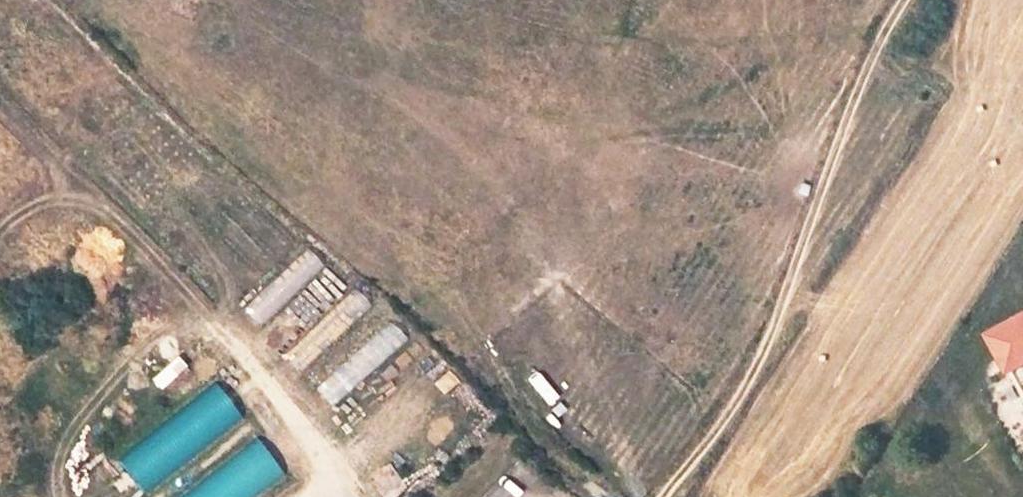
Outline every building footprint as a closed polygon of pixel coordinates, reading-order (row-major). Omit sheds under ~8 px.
[(989,333),(1010,371),(1014,370),(1022,386),(1022,315),(989,333)] [(393,326),(311,384),(324,403),(406,345),(393,326)] [(211,384),(113,460),(141,495),(238,419),(211,384)] [(282,481),(258,444),(176,496),(258,496),(282,481)]
